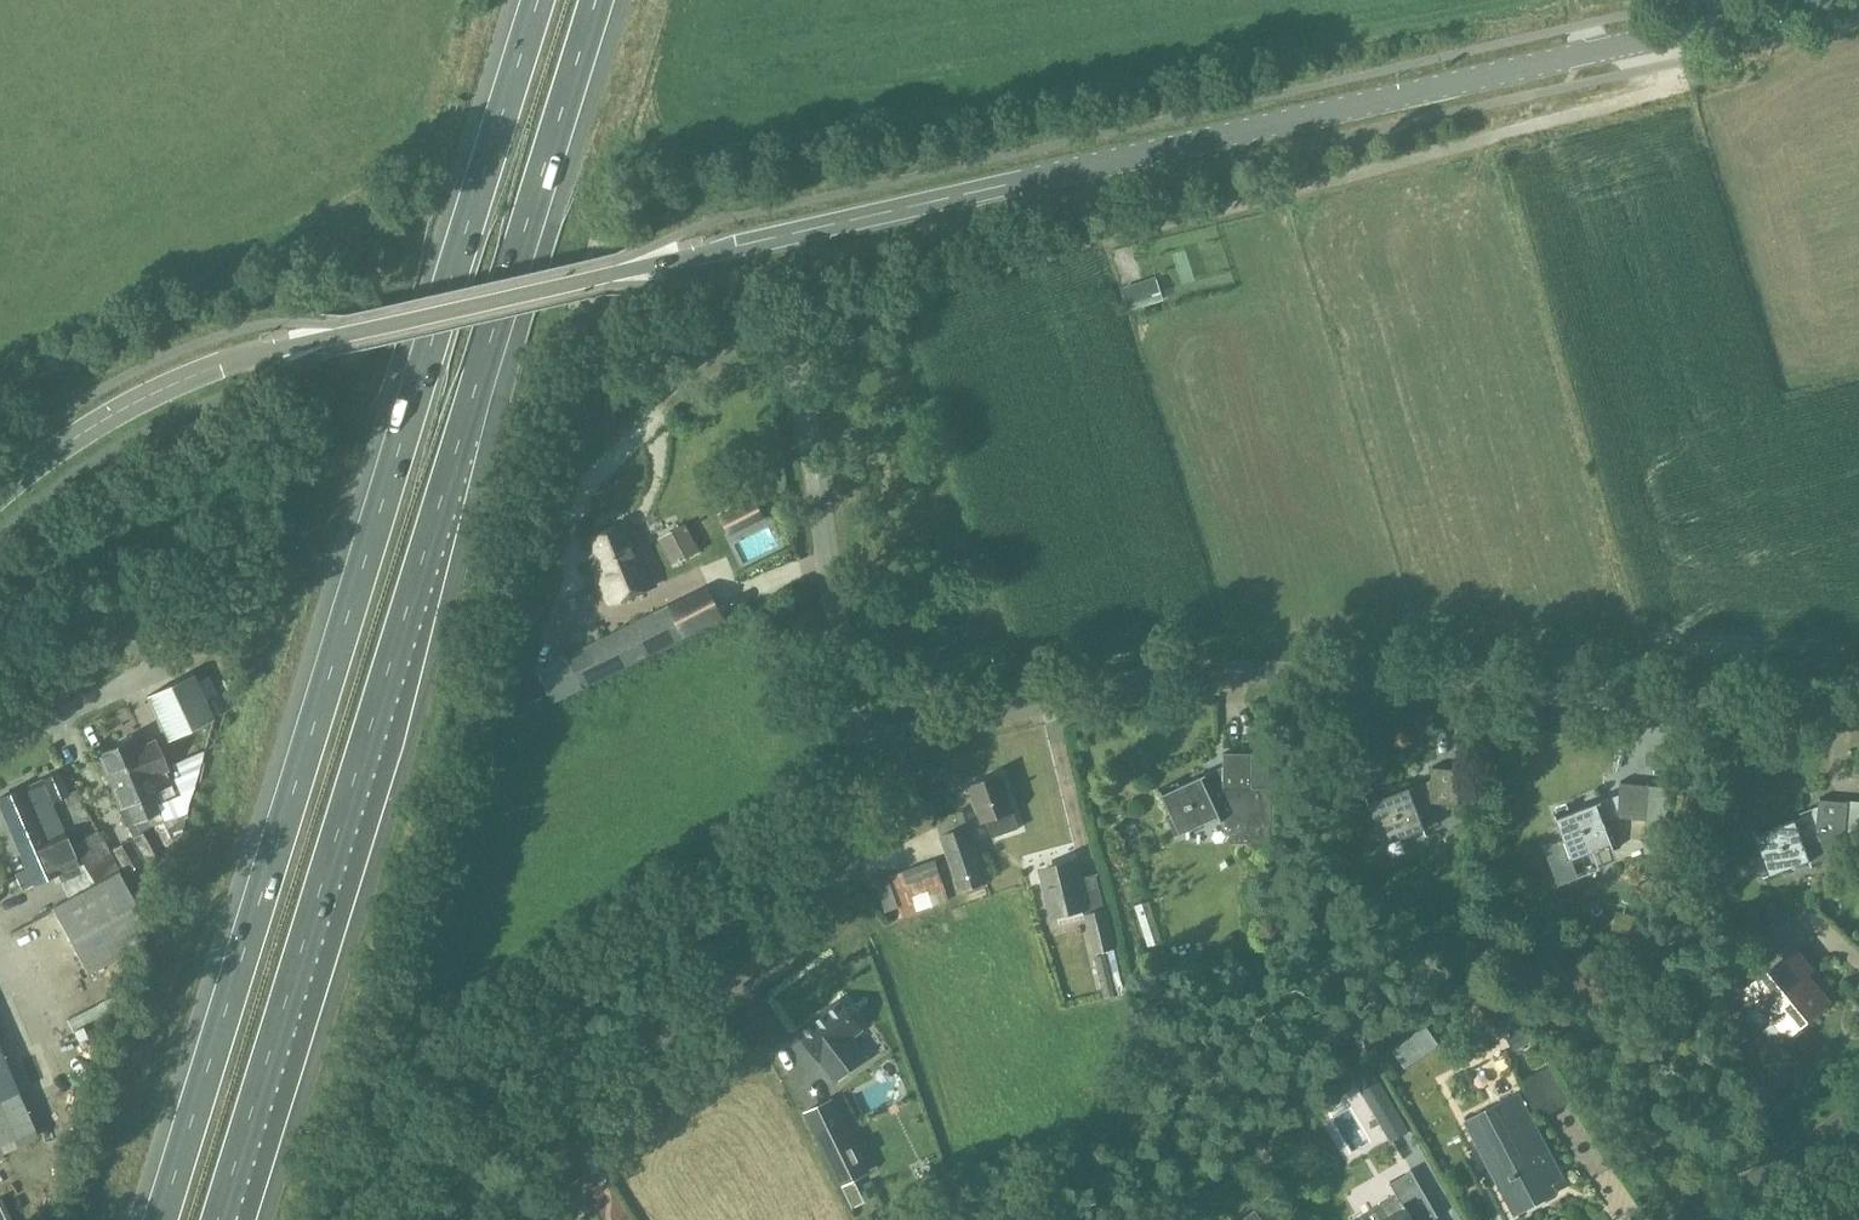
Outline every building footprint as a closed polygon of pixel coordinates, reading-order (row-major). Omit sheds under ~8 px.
[(1141,285),(1123,291),(1127,302),(1131,314),(1166,302),(1158,279),(1141,285)] [(613,605),(657,587),(630,522),(586,540),(613,605)] [(686,527),(660,541),(673,567),(700,552),(686,527)] [(671,609),(570,660),(585,688),(685,637),(671,609)] [(994,656),(999,677),(1013,674),(1008,652),(994,656)] [(169,742),(214,721),(192,677),(148,698),(169,742)] [(135,741),(117,749),(148,820),(168,858),(175,855),(205,753),(176,764),(179,771),(172,774),(177,785),(179,784),(182,792),(171,796),(176,806),(160,812),(157,805),(162,803),(158,794),(151,778),(168,771),(156,744),(140,751),(135,741)] [(148,820),(117,749),(98,757),(121,811),(130,831),(135,840),(148,863),(151,868),(168,858),(148,820)] [(1224,768),(1163,796),(1173,818),(1168,820),(1176,836),(1181,834),(1181,836),(1221,817),(1232,844),(1272,844),(1273,754),(1224,754),(1224,768)] [(1440,825),(1432,804),(1459,806),(1462,772),(1433,769),(1432,781),(1369,805),(1384,846),(1425,831),(1440,825)] [(57,819),(51,804),(69,796),(60,774),(42,782),(43,782),(23,791),(22,790),(0,800),(0,805),(15,838),(57,819)] [(1003,776),(970,787),(983,823),(988,822),(994,838),(1020,829),(1014,813),(1015,812),(1003,776)] [(1672,789),(1650,786),(1621,784),(1620,797),(1557,820),(1572,861),(1613,846),(1605,824),(1618,819),(1634,820),(1633,840),(1646,840),(1645,855),(1666,856),(1672,789)] [(1820,801),(1819,813),(1755,836),(1770,877),(1810,863),(1812,869),(1814,868),(1813,866),(1843,854),(1844,838),(1846,838),(1849,803),(1820,801)] [(64,834),(57,819),(15,838),(28,869),(16,875),(23,891),(35,886),(60,875),(63,882),(83,873),(66,834),(64,834)] [(990,884),(970,827),(940,837),(960,894),(990,884)] [(74,845),(96,885),(52,908),(88,976),(146,944),(150,930),(119,873),(121,871),(99,831),(74,845)] [(148,863),(135,840),(114,850),(127,874),(148,863)] [(1089,909),(1078,863),(1044,871),(1055,918),(1089,909)] [(1126,996),(1107,909),(1085,913),(1104,1001),(1126,996)] [(1797,951),(1748,990),(1787,1038),(1830,1003),(1807,976),(1813,971),(1797,951)] [(1510,1018),(1499,1006),(1488,1017),(1498,1028),(1510,1018)] [(887,1087),(849,1039),(828,1011),(800,1032),(822,1060),(833,1074),(842,1067),(869,1101),(887,1087)] [(1508,1038),(1514,1051),(1529,1044),(1523,1031),(1508,1038)] [(26,1136),(17,1112),(25,1109),(19,1094),(20,1093),(0,1048),(0,1147),(26,1136)] [(1411,1132),(1367,1060),(1349,1071),(1393,1143),(1411,1132)] [(1518,1096),(1468,1123),(1478,1142),(1485,1139),(1506,1179),(1499,1182),(1516,1215),(1555,1194),(1546,1175),(1557,1170),(1549,1156),(1545,1158),(1523,1118),(1528,1116),(1536,1111),(1546,1114),(1547,1116),(1571,1103),(1550,1068),(1528,1079),(1529,1082),(1526,1092),(1518,1096)] [(819,1138),(842,1185),(868,1172),(845,1125),(819,1138)] [(1262,1173),(1278,1160),(1261,1138),(1245,1151),(1262,1173)] [(554,1216),(582,1192),(562,1172),(535,1197),(554,1216)] [(1388,1219),(1435,1219),(1439,1218),(1412,1172),(1391,1185),(1397,1196),(1380,1206),(1388,1219)] [(1247,1219),(1285,1219),(1270,1200),(1246,1218),(1247,1219)] [(934,1211),(913,1211),(913,1219),(933,1219),(934,1211)]
